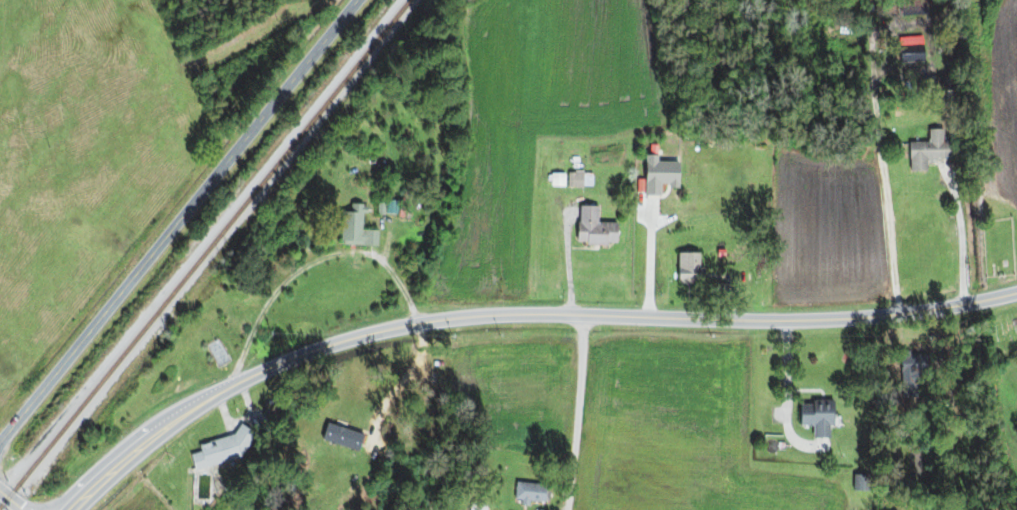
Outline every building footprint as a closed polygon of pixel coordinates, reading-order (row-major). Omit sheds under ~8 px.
[(907,172),(925,172),(924,160),(942,160),(941,129),(926,130),(927,142),(907,143),(907,172)] [(566,174),(566,187),(590,187),(590,174),(566,174)] [(339,245),(376,246),(376,231),(360,231),(361,204),(349,204),(349,212),(339,212),(339,245)] [(575,244),(614,244),(615,224),(595,223),(595,206),(575,206),(575,244)] [(675,284),(697,284),(698,254),(675,254),(675,284)] [(830,402),(797,402),(797,426),(811,426),(811,438),(830,438),(830,402)] [(356,452),(361,434),(334,426),(329,444),(356,452)] [(196,443),(198,453),(188,455),(191,468),(253,452),(247,430),(196,443)] [(547,485),(513,483),(512,502),(547,504),(547,485)]
